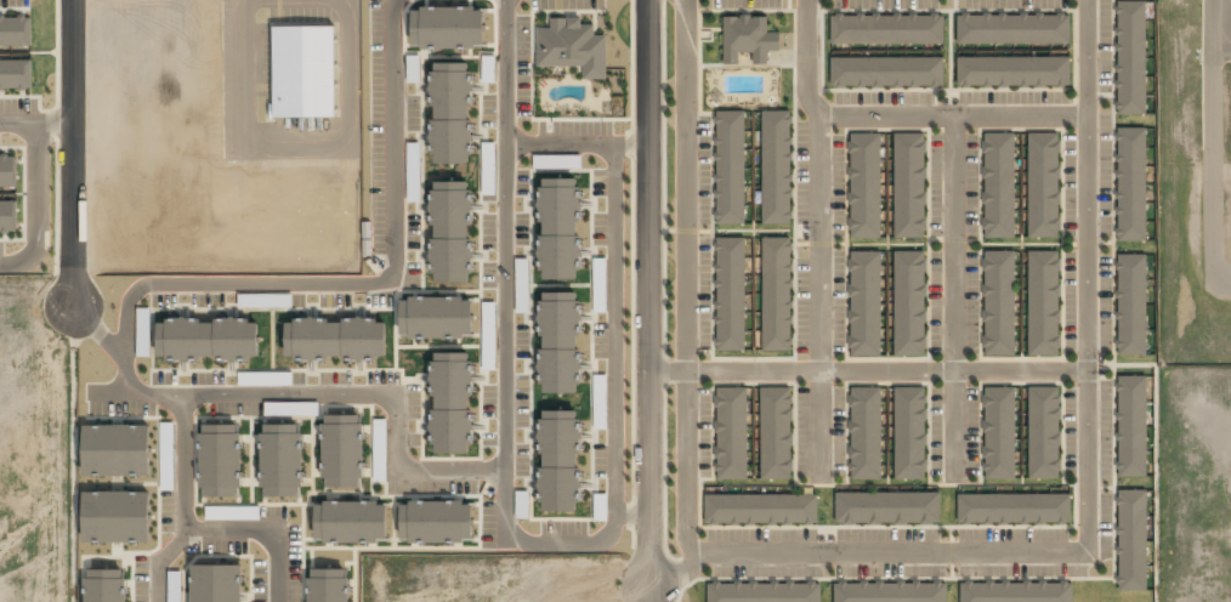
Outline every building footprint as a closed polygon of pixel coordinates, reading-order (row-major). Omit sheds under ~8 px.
[(1146,2),(1118,2),(1118,114),(1146,114),(1146,2)] [(412,8),(413,48),(484,47),(483,7),(412,8)] [(831,44),(943,45),(943,15),(831,14),(831,44)] [(1068,44),(1068,15),(959,15),(959,44),(1068,44)] [(723,64),(738,64),(738,52),(753,53),(752,64),(767,65),(767,50),(780,51),(780,32),(767,32),(767,16),(724,16),(723,64)] [(31,46),(31,17),(0,17),(0,46),(31,46)] [(606,79),(605,35),(594,35),(594,24),(581,24),(581,17),(551,18),(551,28),(537,28),(537,66),(583,66),(583,79),(606,79)] [(336,25),(274,26),(275,118),(338,117),(336,25)] [(943,57),(831,58),(831,87),(943,86),(943,57)] [(1070,86),(1070,57),(957,57),(957,86),(1070,86)] [(0,60),(0,89),(32,89),(31,60),(0,60)] [(470,164),(470,63),(432,63),(431,163),(470,164)] [(744,112),(715,112),(716,225),(745,225),(744,112)] [(762,113),(762,225),(790,225),(790,113),(762,113)] [(1146,241),(1146,127),(1117,127),(1116,241),(1146,241)] [(880,134),(849,135),(850,238),(880,238),(880,134)] [(1014,134),(983,134),(985,238),(1015,238),(1014,134)] [(1059,237),(1059,135),(1029,134),(1029,237),(1059,237)] [(897,136),(898,229),(923,229),(923,136),(897,136)] [(408,202),(422,202),(423,143),(408,143),(408,202)] [(483,161),(495,162),(495,143),(483,143),(483,161)] [(17,155),(0,155),(0,187),(17,187),(17,155)] [(578,178),(540,178),(540,279),(579,279),(578,178)] [(469,181),(431,182),(433,282),(472,282),(469,181)] [(0,201),(0,232),(17,231),(17,200),(0,201)] [(744,351),(744,239),(715,239),(715,351),(744,351)] [(792,239),(762,239),(762,351),(792,351),(792,239)] [(849,356),(881,356),(881,251),(850,251),(849,356)] [(894,356),(924,356),(925,251),(895,251),(894,356)] [(1028,356),(1060,355),(1059,251),(1028,251),(1028,356)] [(1014,252),(986,252),(985,354),(1014,354),(1014,252)] [(1146,254),(1117,254),(1117,355),(1146,355),(1146,254)] [(541,393),(580,393),(579,292),(540,293),(541,393)] [(239,307),(292,307),(292,293),(238,294),(239,307)] [(400,298),(401,338),(473,337),(472,297),(400,298)] [(483,319),(494,319),(495,302),(483,302),(483,319)] [(286,356),(299,356),(299,359),(386,359),(386,319),(286,320),(286,356)] [(158,356),(169,356),(169,360),(259,360),(258,320),(200,320),(158,320),(158,356)] [(471,353),(432,353),(432,453),(472,453),(471,353)] [(1118,476),(1147,476),(1146,375),(1117,376),(1118,476)] [(1060,478),(1059,386),(1028,387),(1029,478),(1060,478)] [(747,388),(715,388),(716,479),(748,479),(747,388)] [(760,388),(760,479),(793,479),(793,388),(760,388)] [(881,478),(880,388),(850,388),(851,478),(881,478)] [(925,388),(895,388),(895,479),(925,479),(925,388)] [(1015,388),(985,388),(985,478),(1014,478),(1015,388)] [(317,402),(297,403),(298,415),(317,414),(317,402)] [(578,411),(540,411),(540,511),(577,511),(577,489),(579,489),(578,411)] [(323,487),(362,488),(363,415),(323,415),(323,487)] [(373,480),(385,481),(386,419),(375,419),(373,480)] [(160,490),(174,490),(174,423),(161,422),(160,490)] [(201,496),(240,497),(241,425),(201,424),(201,496)] [(262,496),(302,496),(302,424),(262,424),(262,496)] [(85,425),(84,476),(150,476),(151,426),(85,425)] [(1147,490),(1118,490),(1118,590),(1146,590),(1147,490)] [(84,493),(85,543),(151,541),(150,491),(84,493)] [(939,492),(835,493),(836,524),(939,523),(939,492)] [(817,494),(705,495),(705,524),(817,523),(817,494)] [(1070,494),(957,494),(957,523),(1070,523),(1070,494)] [(473,541),(472,501),(400,503),(401,542),(473,541)] [(387,502),(315,503),(316,543),(387,542),(387,502)] [(241,565),(192,565),(192,601),(242,601),(241,565)] [(126,569),(86,569),(87,601),(126,601),(126,569)] [(309,569),(309,601),(348,601),(348,569),(309,569)] [(820,582),(708,583),(708,601),(820,601),(820,582)] [(946,582),(834,583),(834,601),(946,601),(946,582)] [(1072,582),(960,582),(960,601),(1072,601),(1072,582)]
